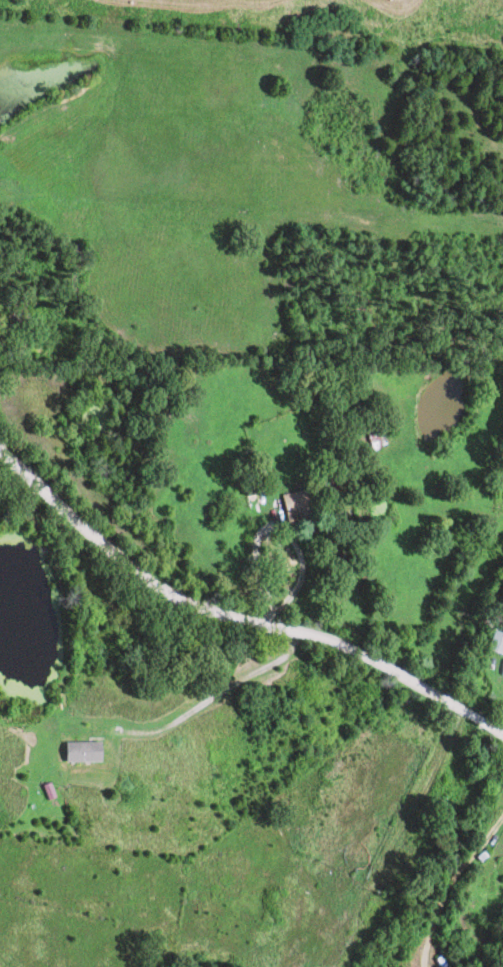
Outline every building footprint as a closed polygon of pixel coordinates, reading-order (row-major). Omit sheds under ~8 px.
[(76,762),(111,761),(110,742),(75,743),(76,762)]
